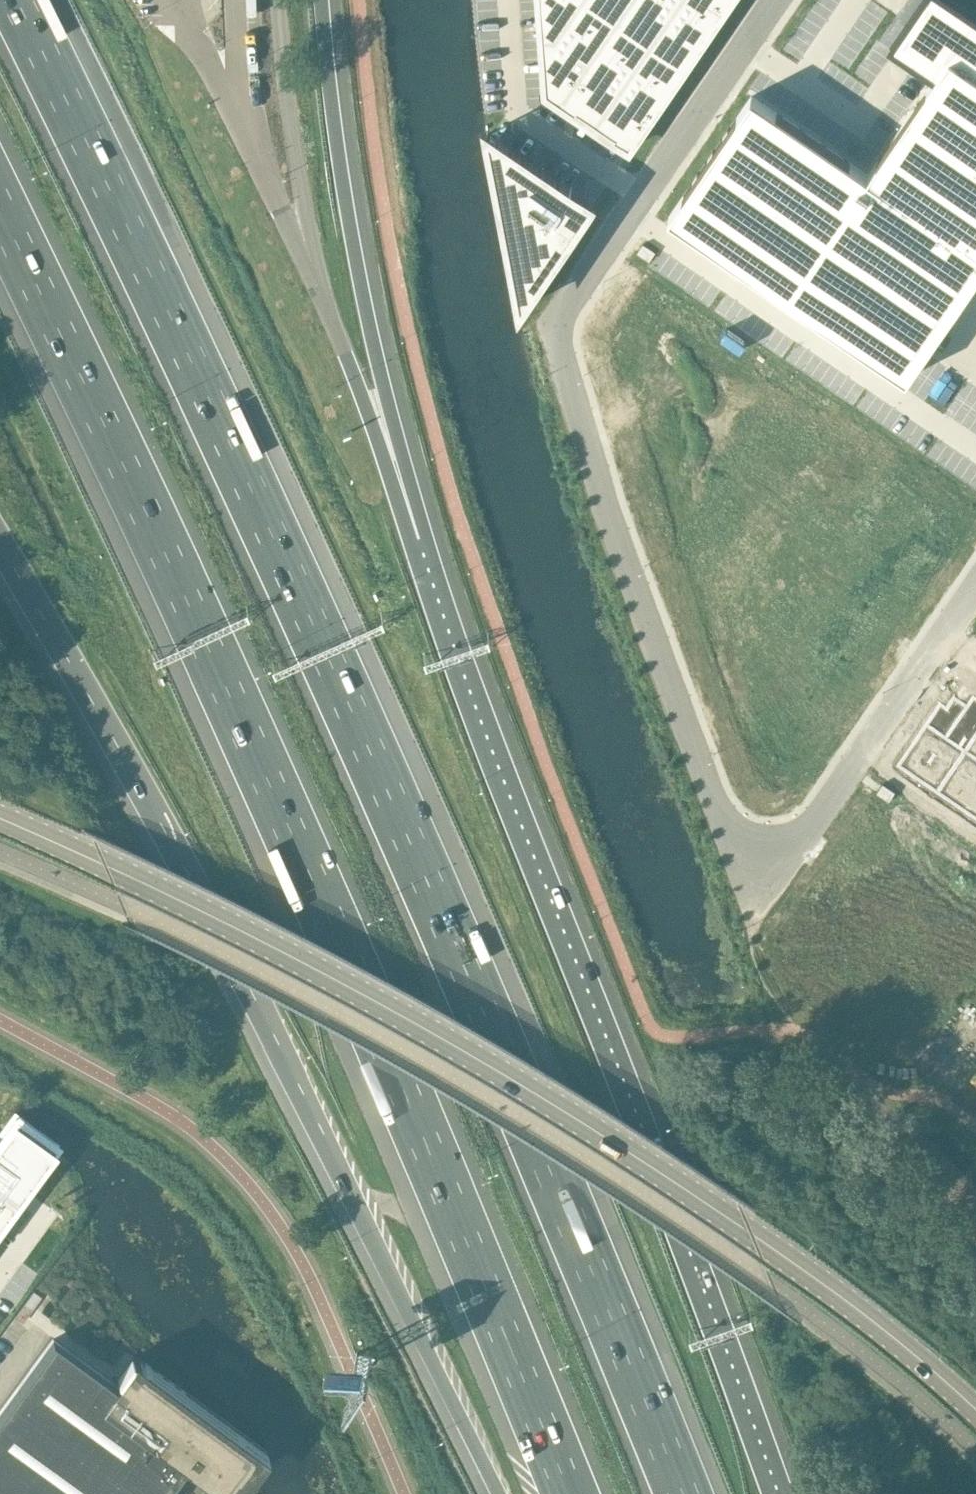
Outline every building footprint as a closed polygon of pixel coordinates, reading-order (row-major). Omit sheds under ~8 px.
[(544,56),(581,0),(540,0),(544,56)] [(544,56),(546,92),(561,102),(616,21),(585,0),(581,0),(544,56)] [(616,21),(630,0),(585,0),(616,21)] [(616,21),(650,45),(680,0),(630,0),(616,21)] [(650,45),(684,68),(731,0),(680,0),(650,45)] [(669,215),(907,378),(975,277),(975,17),(952,0),(922,0),(892,43),(937,74),(868,174),(752,94),(669,215)] [(616,21),(561,102),(595,126),(650,45),(616,21)] [(650,45),(595,126),(629,149),(684,68),(650,45)] [(571,189),(489,133),(521,307),(588,208),(568,194),(571,189)] [(643,242),(637,251),(649,259),(656,250),(643,242)] [(897,765),(975,819),(975,697),(973,695),(954,682),(940,702),(897,765)] [(883,782),(877,791),(889,799),(895,789),(883,782)] [(43,1163),(51,1150),(55,1145),(15,1116),(4,1131),(1,1136),(0,1137),(0,1221),(43,1163)] [(184,1465),(186,1462),(187,1462),(219,1485),(221,1487),(221,1485),(224,1482),(237,1465),(250,1474),(264,1455),(251,1446),(182,1396),(185,1391),(162,1374),(145,1362),(142,1366),(133,1360),(131,1358),(130,1360),(117,1379),(114,1383),(62,1345),(52,1338),(50,1342),(0,1410),(0,1493),(163,1493),(184,1465)]
